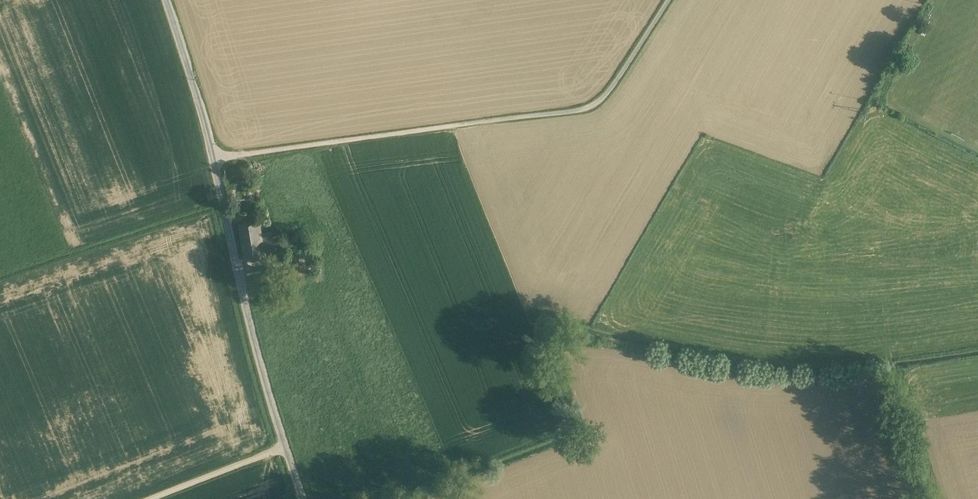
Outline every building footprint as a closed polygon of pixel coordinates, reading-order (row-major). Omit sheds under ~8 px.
[(260,220),(239,223),(242,240),(253,239),(253,241),(263,240),(262,234),(260,220)] [(263,240),(253,241),(253,239),(242,240),(244,259),(265,256),(264,248),(281,245),(279,236),(273,237),(272,233),(262,234),(263,240)] [(260,271),(247,274),(249,288),(276,282),(275,275),(261,277),(260,271)]
